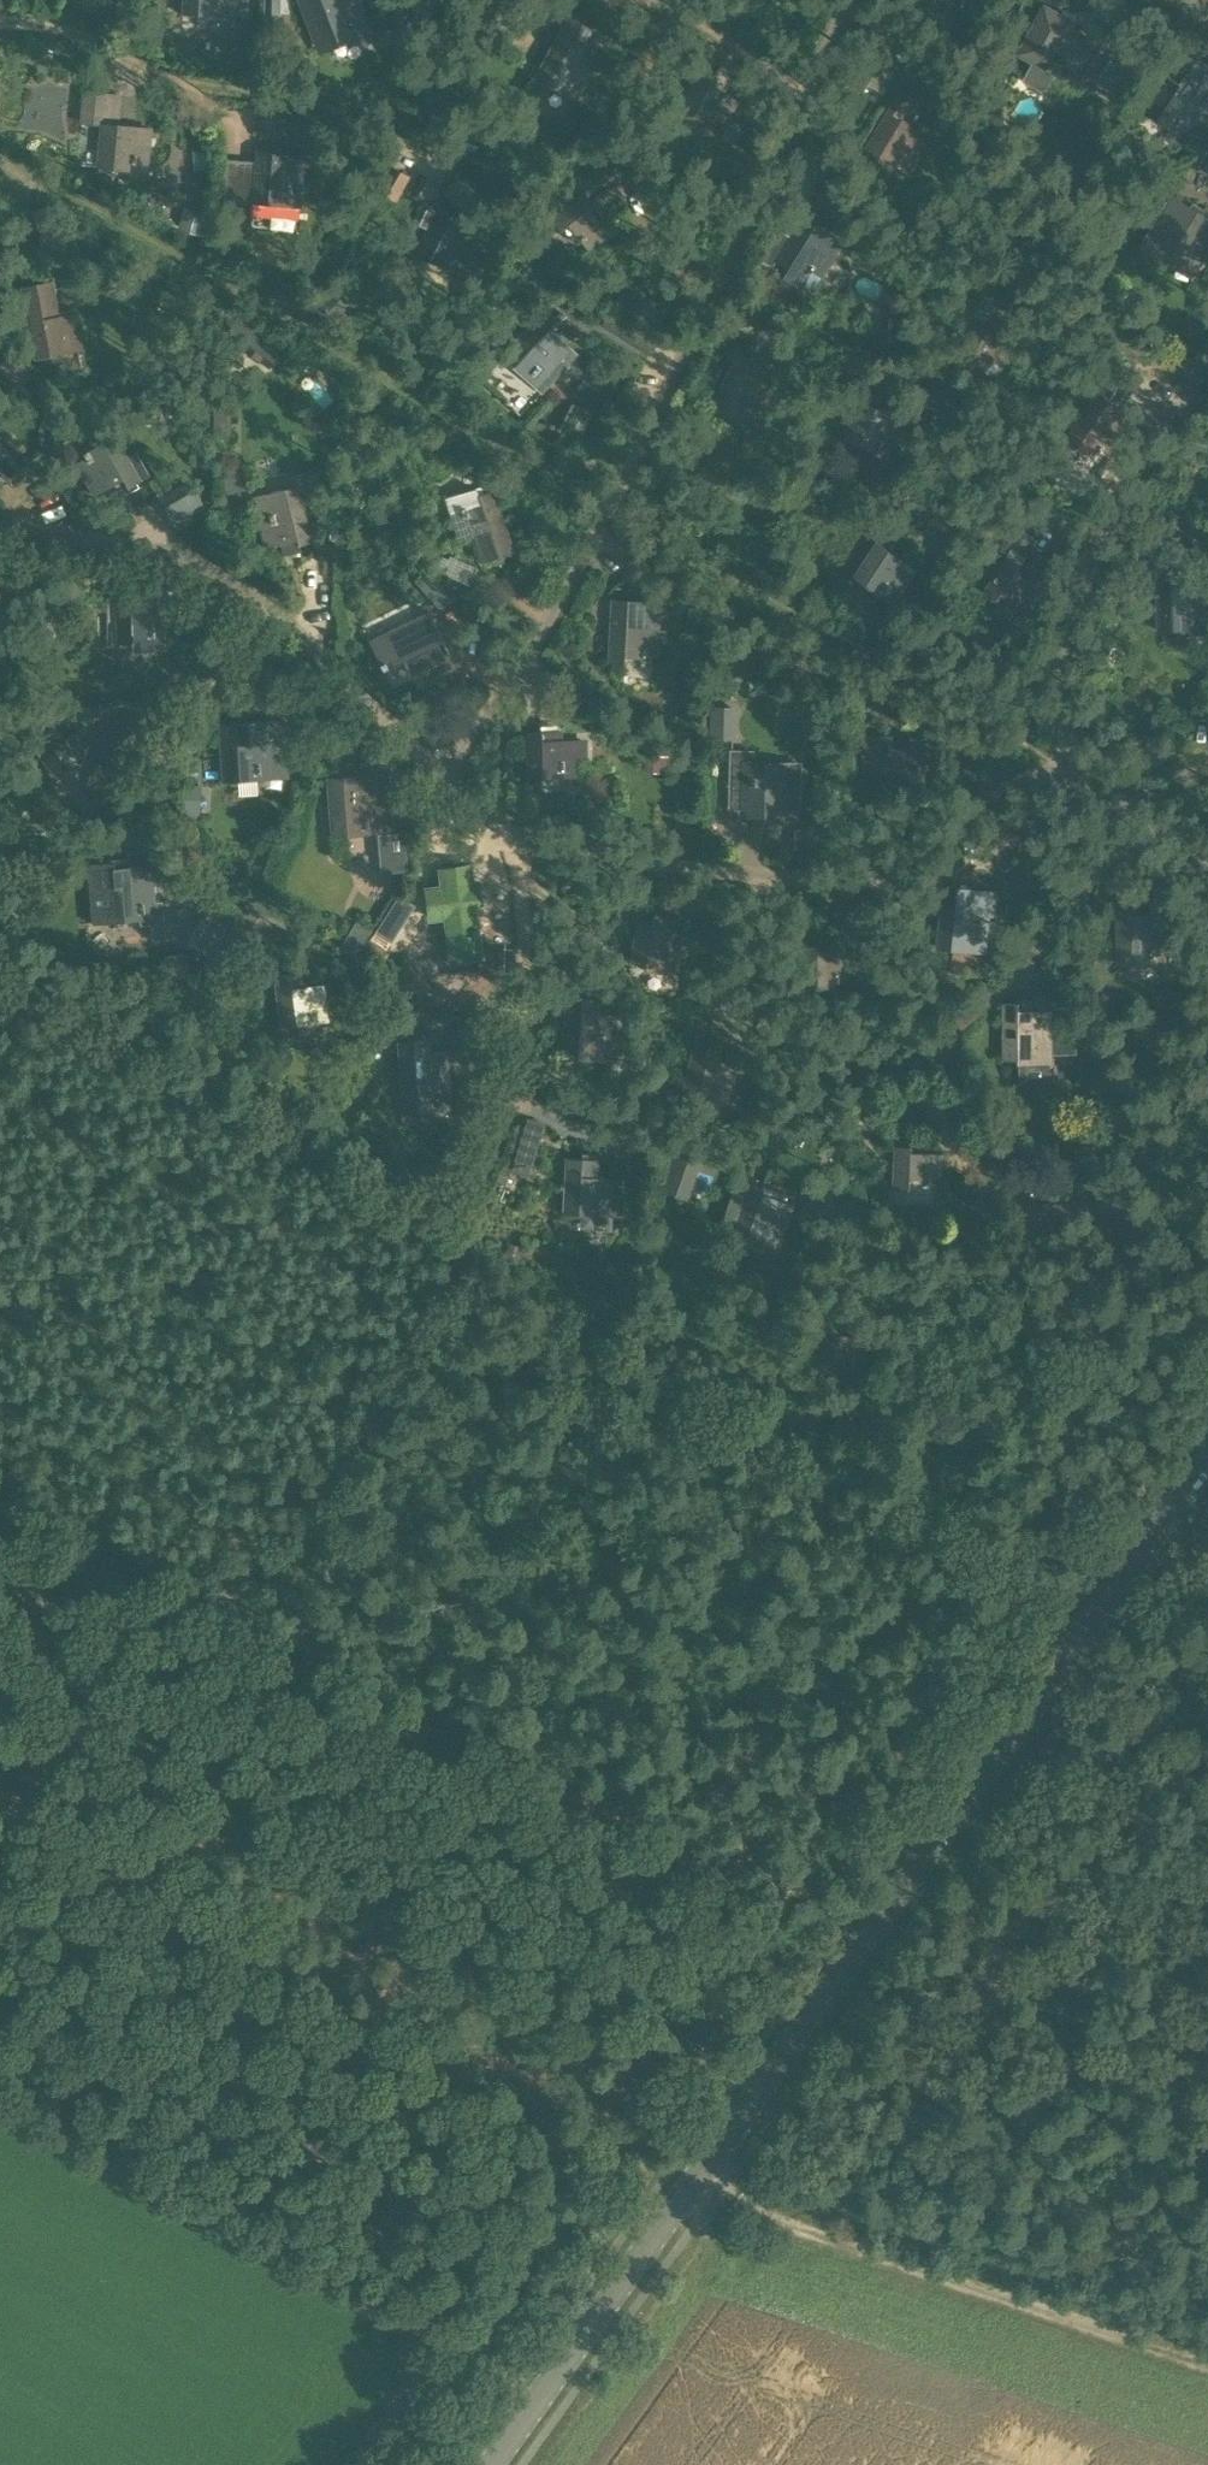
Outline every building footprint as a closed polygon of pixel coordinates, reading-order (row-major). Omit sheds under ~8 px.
[(183,14),(198,14),(199,7),(219,8),(220,4),(231,4),(231,15),(247,16),(247,0),(183,0),(183,14)] [(263,15),(279,16),(280,0),(264,0),(263,15)] [(364,20),(356,0),(301,0),(309,22),(313,21),(323,47),(355,35),(351,25),(364,20)] [(960,12),(968,0),(939,0),(960,12)] [(417,4),(419,39),(439,38),(437,3),(417,4)] [(1048,71),(1052,73),(1054,70),(1074,81),(1096,42),(1059,22),(1063,16),(1046,7),(1036,25),(1031,22),(1025,34),(1030,37),(1021,53),(1049,68),(1048,71)] [(594,69),(589,66),(593,58),(585,53),(597,31),(582,23),(568,15),(534,78),(576,101),(594,69)] [(286,52),(290,67),(298,65),(295,50),(286,52)] [(868,81),(885,91),(897,70),(864,50),(847,80),(863,89),(868,81)] [(1096,85),(1116,97),(1131,70),(1111,59),(1096,85)] [(678,108),(692,116),(695,110),(713,120),(715,117),(725,123),(739,100),(710,83),(713,79),(700,71),(678,108)] [(1158,121),(1164,112),(1192,130),(1207,104),(1207,85),(1202,81),(1194,93),(1169,76),(1145,112),(1158,121)] [(122,93),(83,89),(80,122),(102,124),(98,166),(146,171),(150,127),(119,124),(122,93)] [(865,148),(878,156),(882,150),(900,161),(902,158),(912,164),(926,141),(898,124),(911,102),(897,93),(865,148)] [(272,157),(273,152),(257,150),(253,203),(301,207),(305,160),(272,157)] [(397,186),(378,175),(364,200),(382,211),(397,186)] [(589,207),(593,204),(584,192),(550,218),(559,231),(565,227),(577,243),(580,240),(588,250),(609,233),(589,207)] [(1193,276),(1207,252),(1207,218),(1174,197),(1144,246),(1193,276)] [(154,199),(149,210),(160,215),(165,204),(154,199)] [(415,253),(459,275),(463,265),(472,269),(484,245),(455,231),(457,226),(448,221),(452,213),(438,206),(415,253)] [(785,279),(811,294),(843,241),(802,216),(796,225),(782,216),(757,257),(772,267),(775,261),(790,270),(785,279)] [(68,340),(80,337),(75,312),(59,314),(52,280),(21,286),(26,315),(35,357),(50,354),(49,348),(69,344),(68,340)] [(319,298),(329,315),(342,308),(331,291),(319,298)] [(544,308),(502,355),(527,378),(532,373),(533,375),(536,371),(549,382),(541,391),(542,392),(569,362),(564,358),(569,353),(549,335),(560,323),(544,308)] [(222,331),(268,365),(281,346),(235,313),(222,331)] [(741,379),(745,369),(750,359),(735,353),(711,407),(756,426),(771,392),(755,385),(741,379)] [(760,375),(745,369),(741,379),(755,385),(760,375)] [(890,379),(877,372),(867,392),(881,398),(890,379)] [(584,381),(574,394),(594,408),(603,394),(584,381)] [(1066,439),(1079,448),(1095,458),(1098,452),(1100,454),(1102,450),(1112,457),(1133,426),(1106,408),(1111,400),(1098,391),(1066,439)] [(885,416),(888,410),(878,405),(878,406),(865,400),(845,438),(859,445),(862,439),(880,449),(882,445),(893,451),(905,427),(885,416)] [(212,433),(229,433),(229,406),(212,406),(212,433)] [(571,427),(582,433),(590,416),(579,411),(571,427)] [(75,462),(94,494),(122,478),(127,487),(149,474),(132,443),(123,448),(112,429),(98,436),(102,442),(84,452),(86,456),(75,462)] [(8,480),(21,469),(2,446),(0,444),(0,470),(8,480)] [(300,485),(284,488),(253,496),(265,546),(297,539),(298,544),(313,541),(300,485)] [(452,515),(450,515),(459,541),(473,536),(482,561),(514,551),(492,489),(478,494),(475,488),(446,497),(452,515)] [(354,491),(346,503),(359,513),(368,500),(354,491)] [(878,542),(891,550),(906,527),(893,519),(878,542)] [(888,555),(891,550),(878,542),(854,578),(867,586),(871,581),(888,592),(890,589),(900,595),(915,573),(888,555)] [(1046,586),(1019,568),(1022,563),(1009,555),(985,591),(998,600),(1002,594),(1019,605),(1022,602),(1032,609),(1046,586)] [(1158,557),(1159,630),(1192,629),(1192,619),(1207,619),(1206,585),(1191,585),(1191,572),(1174,572),(1173,556),(1158,557)] [(414,580),(428,595),(441,583),(427,568),(414,580)] [(129,589),(130,600),(115,600),(117,644),(132,643),(132,650),(166,649),(163,588),(129,589)] [(608,661),(624,662),(624,655),(645,656),(645,652),(657,653),(658,642),(664,642),(664,630),(658,629),(660,602),(611,600),(608,661)] [(732,601),(721,601),(721,616),(732,616),(732,601)] [(369,641),(383,669),(403,659),(410,672),(417,669),(419,672),(445,659),(437,642),(443,639),(430,611),(410,621),(413,628),(394,637),(391,630),(369,641)] [(734,642),(720,642),(720,662),(734,662),(734,642)] [(268,658),(254,669),(265,683),(279,672),(268,658)] [(735,706),(716,706),(715,736),(734,737),(735,706)] [(64,741),(48,722),(26,741),(41,759),(43,758),(56,774),(67,765),(77,777),(85,770),(106,795),(127,777),(105,753),(132,730),(121,718),(88,745),(76,730),(64,741)] [(260,768),(286,767),(283,724),(269,725),(268,720),(220,723),(224,781),(260,779),(260,768)] [(526,734),(527,777),(543,777),(542,773),(560,772),(560,770),(563,770),(563,766),(575,766),(575,759),(587,759),(587,742),(574,742),(574,739),(558,739),(558,729),(541,730),(541,734),(526,734)] [(910,780),(926,780),(927,737),(911,737),(911,747),(878,747),(878,773),(910,774),(910,780)] [(752,752),(731,751),(729,808),(750,808),(750,818),(785,819),(785,809),(797,809),(798,773),(786,773),(787,764),(751,763),(752,752)] [(652,756),(652,772),(669,774),(669,758),(652,756)] [(367,827),(367,823),(379,822),(380,832),(393,831),(389,783),(376,784),(375,774),(327,778),(332,836),(347,835),(347,828),(367,827)] [(180,817),(198,818),(200,784),(182,783),(180,817)] [(383,874),(409,872),(406,833),(379,835),(383,874)] [(88,863),(93,923),(141,919),(140,908),(155,906),(151,864),(115,867),(114,861),(88,863)] [(450,931),(448,921),(481,917),(478,890),(445,894),(445,888),(429,890),(434,933),(450,931)] [(939,946),(954,947),(972,949),(973,938),(988,940),(990,915),(997,916),(999,893),(960,889),(958,904),(943,903),(939,946)] [(398,893),(390,905),(406,915),(414,904),(398,893)] [(1153,955),(1167,954),(1166,928),(1150,928),(1149,915),(1133,916),(1133,894),(1118,894),(1118,923),(1119,966),(1153,966),(1153,955)] [(187,943),(210,956),(236,910),(214,897),(187,943)] [(574,912),(558,898),(547,911),(563,925),(574,912)] [(653,913),(651,920),(637,918),(630,961),(645,963),(644,969),(677,974),(684,931),(675,930),(677,917),(653,913)] [(339,947),(353,956),(369,930),(355,921),(339,947)] [(217,957),(232,967),(253,935),(239,925),(217,957)] [(801,944),(801,1001),(850,1000),(849,949),(817,950),(817,944),(801,944)] [(296,1024),(295,1018),(311,1016),(311,1012),(327,1009),(323,983),(291,987),(289,972),(274,974),(281,1027),(296,1024)] [(562,1047),(578,1048),(577,1058),(610,1061),(613,1013),(598,1012),(599,999),(581,998),(580,1005),(565,1004),(562,1047)] [(1004,1002),(1004,1059),(1020,1059),(1020,1063),(1052,1062),(1052,1053),(1075,1052),(1075,1025),(1052,1025),(1052,1010),(1045,1010),(1045,1002),(1004,1002)] [(419,1040),(398,1042),(403,1113),(451,1110),(446,1044),(420,1046),(419,1040)] [(683,1091),(699,1094),(701,1083),(733,1090),(738,1064),(706,1057),(707,1052),(692,1049),(683,1091)] [(521,1118),(512,1170),(530,1173),(539,1121),(521,1118)] [(942,1153),(910,1151),(910,1146),(894,1145),(892,1188),(908,1189),(909,1178),(941,1180),(942,1153)] [(697,1162),(672,1153),(660,1189),(684,1198),(697,1162)] [(597,1176),(598,1159),(566,1157),(563,1213),(623,1215),(624,1194),(612,1193),(613,1177),(597,1176)] [(734,1225),(749,1230),(752,1220),(783,1230),(792,1205),(761,1195),(762,1189),(748,1184),(734,1225)]
